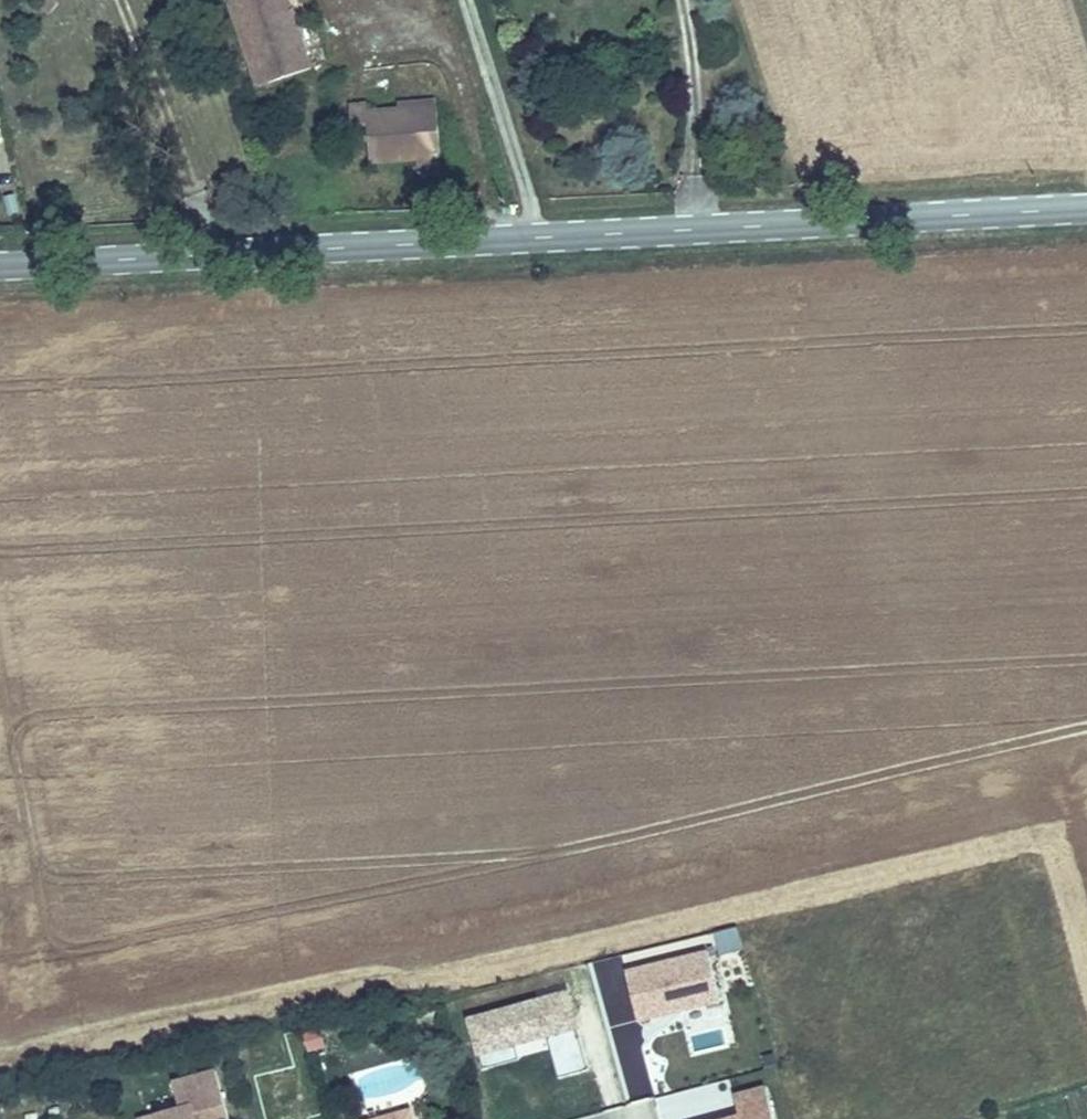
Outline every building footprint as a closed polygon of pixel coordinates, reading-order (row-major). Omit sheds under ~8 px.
[(253,80),(306,62),(285,0),(227,0),(253,80)] [(399,99),(400,109),(436,108),(436,97),(399,99)] [(436,108),(400,109),(367,110),(366,101),(348,103),(349,138),(367,138),(368,157),(439,154),(436,108)] [(639,1025),(722,1002),(707,947),(624,970),(639,1025)] [(549,1040),(555,1077),(585,1072),(572,990),(466,1008),(476,1068),(520,1061),(517,1046),(549,1040)] [(600,1010),(577,1015),(589,1070),(613,1064),(600,1010)] [(593,1069),(598,1108),(622,1105),(618,1066),(593,1069)] [(159,1118),(228,1118),(219,1069),(166,1079),(171,1102),(135,1109),(137,1118),(157,1118),(159,1118)] [(768,1084),(730,1092),(729,1083),(656,1099),(660,1118),(775,1118),(768,1084)]
